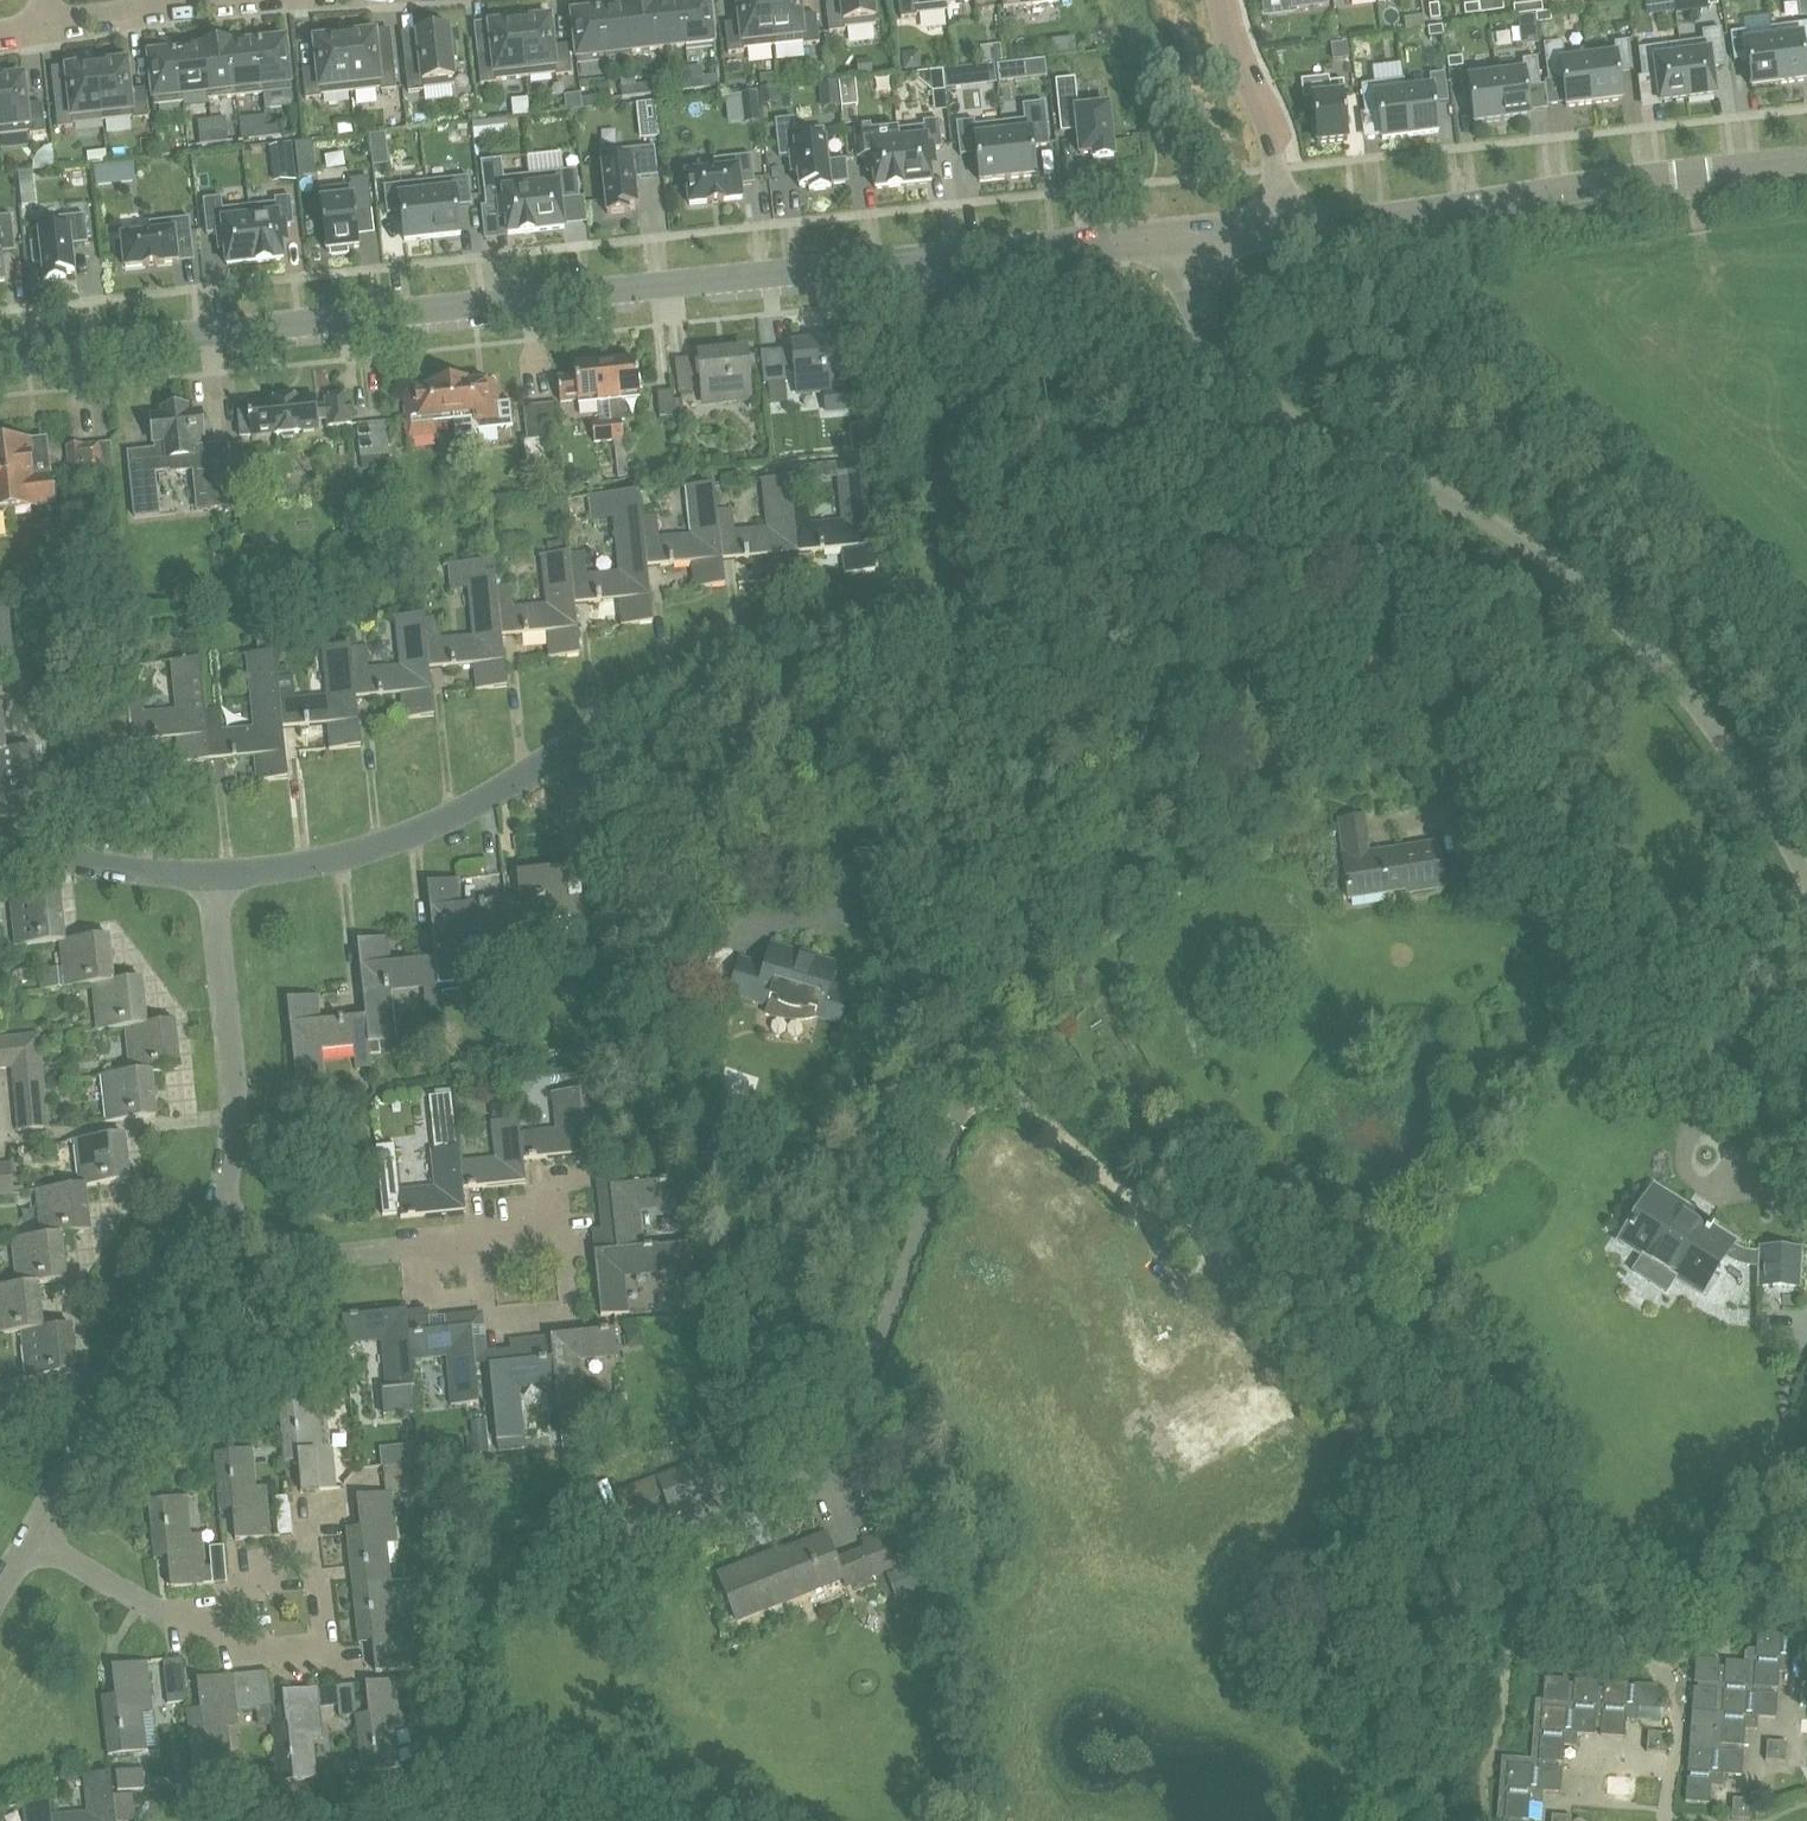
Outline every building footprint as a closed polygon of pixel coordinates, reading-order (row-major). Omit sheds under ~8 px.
[(681,3),(686,46),(714,43),(709,0),(705,0),(681,3)] [(774,46),(769,0),(738,0),(740,23),(725,25),(729,54),(744,52),(744,50),(774,46)] [(774,46),(804,43),(804,45),(820,44),(816,15),(801,16),(799,0),(769,0),(774,46)] [(826,4),(830,33),(845,31),(845,29),(876,25),(873,0),(841,0),(842,2),(826,4)] [(901,19),(917,17),(917,15),(948,11),(947,4),(946,0),(899,0),(901,19)] [(947,4),(975,1),(976,10),(994,8),(993,0),(946,0),(947,4)] [(1004,9),(1059,3),(1059,0),(1003,0),(1004,9)] [(1328,0),(1290,0),(1292,11),(1297,10),(1329,6),(1328,0)] [(1666,9),(1674,8),(1673,0),(1664,0),(1666,9)] [(1701,10),(1709,10),(1708,7),(1718,5),(1718,0),(1700,0),(1701,10)] [(632,52),(659,49),(654,3),(627,6),(632,52)] [(659,49),(686,46),(681,3),(655,6),(655,3),(654,3),(659,49)] [(1528,4),(1529,14),(1543,12),(1542,3),(1528,4)] [(1439,4),(1429,6),(1431,20),(1440,19),(1439,4)] [(1464,6),(1465,15),(1480,14),(1480,13),(1478,4),(1464,6)] [(1529,14),(1528,4),(1514,6),(1515,16),(1529,14)] [(626,9),(600,12),(606,63),(607,62),(606,55),(632,52),(627,6),(626,6),(626,9)] [(578,66),(606,63),(600,12),(572,15),(578,66)] [(1550,12),(1536,14),(1537,24),(1551,22),(1550,12)] [(1520,32),(1537,30),(1535,16),(1518,18),(1520,32)] [(1017,18),(1001,20),(1003,30),(1018,28),(1017,18)] [(520,22),(526,78),(556,74),(557,77),(572,75),(569,46),(554,47),(551,19),(520,22)] [(526,78),(520,22),(490,25),(493,54),(478,56),(481,85),(497,83),(496,81),(526,78)] [(1773,34),(1780,84),(1806,81),(1806,76),(1804,52),(1806,52),(1806,23),(1772,28),(1773,34)] [(421,62),(405,64),(409,93),(424,91),(424,89),(455,86),(452,60),(458,60),(456,42),(450,42),(448,24),(431,26),(432,32),(417,33),(421,62)] [(1680,44),(1688,100),(1716,96),(1712,68),(1726,66),(1721,29),(1702,32),(1703,41),(1680,44)] [(1751,88),(1780,84),(1773,34),(1745,37),(1745,32),(1730,33),(1734,62),(1748,60),(1751,88)] [(376,33),(345,37),(351,92),(381,89),(382,92),(397,90),(394,60),(379,62),(376,33)] [(351,92),(345,37),(315,40),(318,69),(303,71),(306,100),(322,98),(321,96),(351,92)] [(258,43),(263,94),(291,91),(286,40),(258,43)] [(1587,53),(1594,104),(1622,100),(1618,72),(1632,70),(1628,41),(1614,43),(1615,49),(1587,53)] [(1594,104),(1587,53),(1564,56),(1563,42),(1544,45),(1548,81),(1562,79),(1566,107),(1594,104)] [(232,43),(230,44),(236,97),(263,94),(258,43),(232,46),(232,43)] [(210,100),(236,97),(230,44),(204,47),(210,100)] [(1348,58),(1346,44),(1332,45),(1334,59),(1348,58)] [(1688,100),(1680,44),(1638,49),(1642,77),(1656,75),(1659,104),(1688,100)] [(1001,45),(981,47),(983,64),(1003,62),(1001,45)] [(203,49),(177,52),(183,103),(184,103),(183,96),(208,93),(209,100),(210,100),(204,47),(203,47),(203,49)] [(155,106),(183,103),(177,52),(149,55),(155,106)] [(1448,59),(1449,69),(1463,67),(1462,57),(1448,59)] [(1496,70),(1502,121),(1530,117),(1527,88),(1540,86),(1537,58),(1522,60),(1523,66),(1496,70)] [(97,66),(102,114),(133,111),(134,120),(149,118),(146,89),(131,91),(128,62),(97,66)] [(1000,83),(1020,81),(1018,64),(997,66),(1000,83)] [(73,118),(102,114),(97,66),(67,69),(70,98),(55,99),(58,129),(74,127),(73,118)] [(976,86),(974,67),(944,71),(946,90),(976,86)] [(1502,121),(1496,70),(1468,73),(1474,124),(1502,121)] [(30,133),(30,135),(46,133),(43,104),(27,106),(24,77),(0,80),(0,136),(30,133)] [(704,78),(689,80),(691,90),(705,89),(704,78)] [(1078,104),(1075,79),(1056,81),(1061,133),(1078,131),(1080,155),(1092,153),(1093,159),(1114,157),(1108,106),(1104,107),(1103,101),(1078,104)] [(691,90),(689,80),(675,81),(677,92),(691,90)] [(1404,86),(1405,85),(1404,80),(1361,85),(1365,114),(1379,112),(1382,140),(1410,136),(1404,86)] [(1314,96),(1319,143),(1350,140),(1345,95),(1347,94),(1346,81),(1332,82),(1333,94),(1314,96)] [(1404,86),(1410,136),(1438,133),(1432,82),(1405,85),(1404,86)] [(650,84),(636,86),(637,96),(651,95),(650,84)] [(637,96),(636,86),(622,87),(623,98),(637,96)] [(946,90),(933,91),(935,112),(948,111),(946,90)] [(777,91),(760,92),(761,106),(778,104),(777,91)] [(758,95),(741,97),(744,124),(744,127),(761,125),(758,95)] [(583,110),(597,108),(596,97),(582,99),(583,110)] [(1024,120),(1002,123),(1008,179),(1036,176),(1033,148),(1050,146),(1045,103),(1023,105),(1024,120)] [(842,108),(844,126),(854,125),(852,106),(842,108)] [(831,185),(849,183),(846,159),(828,162),(824,128),(795,132),(794,118),(775,121),(779,157),(790,156),(792,172),(798,171),(800,188),(809,187),(809,192),(831,189),(831,185)] [(897,130),(904,186),(932,183),(930,166),(936,165),(934,149),(942,148),(939,120),(923,122),(924,127),(897,130)] [(1008,179),(1002,123),(975,126),(975,121),(956,123),(960,156),(977,154),(977,156),(978,165),(980,182),(1008,179)] [(639,126),(641,140),(659,138),(658,124),(639,126)] [(281,125),(267,127),(268,138),(283,136),(281,125)] [(268,138),(267,127),(253,128),(254,139),(268,138)] [(904,186),(897,130),(871,133),(870,128),(855,130),(858,158),(866,157),(868,173),(874,172),(876,189),(904,186)] [(228,131),(213,133),(214,144),(229,142),(228,131)] [(214,144),(213,133),(199,134),(200,145),(214,144)] [(159,146),(160,157),(175,155),(174,144),(159,146)] [(271,160),(295,158),(293,145),(269,147),(271,160)] [(629,207),(638,206),(635,179),(658,176),(655,147),(601,153),(608,215),(629,212),(629,207)] [(690,205),(742,199),(741,185),(755,184),(751,156),(714,160),(715,171),(686,174),(690,205)] [(111,166),(98,167),(100,182),(113,181),(111,166)] [(530,175),(536,232),(564,229),(561,200),(580,198),(577,170),(530,175)] [(536,232),(530,175),(504,178),(503,174),(487,175),(490,204),(499,203),(501,219),(506,218),(508,235),(536,232)] [(426,182),(433,239),(461,235),(458,207),(472,206),(469,177),(426,182)] [(356,213),(372,211),(368,178),(350,180),(351,186),(319,189),(326,252),(331,251),(332,256),(348,254),(348,249),(359,248),(358,237),(356,213)] [(433,239),(426,182),(384,187),(387,215),(401,213),(405,242),(433,239)] [(275,204),(249,206),(255,263),(284,260),(282,243),(287,242),(285,227),(294,225),(291,197),(275,199),(275,204)] [(227,266),(255,263),(249,206),(223,209),(222,198),(203,200),(207,235),(224,233),(227,266)] [(43,263),(45,283),(66,281),(66,275),(75,274),(72,246),(89,244),(85,215),(38,221),(40,242),(31,243),(33,264),(43,263)] [(5,282),(2,253),(16,252),(12,216),(0,217),(0,282),(5,282)] [(176,249),(193,247),(190,218),(150,223),(151,234),(122,237),(126,268),(178,262),(176,249)] [(844,389),(840,341),(792,345),(793,348),(760,351),(763,384),(788,382),(786,368),(796,367),(798,393),(844,389)] [(749,398),(745,350),(698,355),(698,358),(675,361),(679,393),(693,392),(691,378),(701,377),(703,403),(749,398)] [(626,451),(625,438),(621,399),(640,397),(636,361),(605,364),(614,439),(615,452),(626,451)] [(593,441),(614,439),(605,364),(576,367),(577,376),(559,378),(561,400),(579,399),(579,403),(600,401),(602,420),(591,421),(593,441)] [(450,381),(454,419),(455,436),(476,433),(476,429),(512,425),(510,400),(499,401),(497,382),(472,384),(472,379),(450,381)] [(447,420),(454,419),(450,381),(428,384),(429,390),(405,392),(410,441),(437,438),(436,430),(448,429),(447,420)] [(675,416),(674,402),(673,391),(656,392),(659,418),(675,416)] [(318,419),(327,418),(327,426),(351,424),(350,415),(351,415),(350,402),(349,402),(348,394),(324,396),(325,405),(316,406),(315,397),(302,398),(302,396),(264,400),(264,402),(248,404),(249,414),(237,415),(240,436),(277,432),(277,434),(299,432),(299,430),(318,427),(318,419)] [(551,403),(537,405),(539,430),(554,428),(551,403)] [(540,440),(539,430),(537,405),(521,407),(525,442),(540,440)] [(151,424),(148,425),(149,436),(153,436),(155,449),(128,452),(135,518),(162,515),(157,472),(171,471),(171,473),(205,470),(209,510),(234,508),(230,478),(227,445),(203,448),(200,448),(199,436),(201,436),(200,431),(203,431),(202,419),(199,420),(199,414),(186,415),(185,408),(163,411),(164,418),(151,419),(151,424)] [(370,423),(373,455),(387,454),(384,421),(370,423)] [(358,457),(373,455),(370,423),(355,425),(358,457)] [(2,515),(5,511),(34,507),(34,505),(51,503),(44,441),(0,446),(0,539),(5,539),(2,515)] [(70,475),(112,471),(109,443),(67,447),(70,475)] [(241,443),(227,445),(230,478),(245,476),(241,443)] [(807,504),(792,505),(797,554),(845,549),(847,573),(875,570),(865,469),(839,472),(844,524),(810,527),(807,504)] [(717,512),(721,560),(770,556),(772,580),(799,578),(797,554),(792,505),(789,476),(764,479),(769,531),(735,534),(733,511),(717,512)] [(656,518),(641,519),(647,567),(695,563),(697,587),(724,584),(721,560),(717,512),(714,483),(689,486),(694,537),(658,541),(656,518)] [(652,622),(649,592),(647,567),(641,519),(638,489),(591,494),(593,515),(615,513),(621,574),(587,578),(585,555),(569,556),(573,603),(621,599),(624,625),(652,622)] [(511,587),(495,589),(501,637),(548,632),(551,657),(578,654),(573,603),(569,556),(568,553),(564,553),(563,544),(547,545),(548,555),(543,555),(548,606),(513,610),(511,587)] [(495,589),(495,585),(493,561),(448,565),(450,589),(470,587),(475,639),(440,642),(437,618),(423,619),(428,668),(476,663),(478,689),(506,687),(501,637),(495,589)] [(365,647),(350,648),(355,697),(403,692),(405,717),(433,715),(428,668),(423,619),(422,613),(397,615),(402,666),(367,670),(365,647)] [(291,679),(276,680),(282,727),(329,723),(332,749),(360,746),(355,697),(350,648),(349,643),(324,645),(329,698),(293,701),(291,679)] [(203,711),(208,760),(257,755),(260,781),(287,778),(282,727),(276,680),(273,651),(248,653),(256,729),(221,733),(219,710),(203,711)] [(182,763),(208,760),(203,711),(198,658),(173,660),(178,712),(143,716),(141,692),(125,694),(127,711),(130,742),(179,737),(182,763)] [(127,711),(114,712),(117,743),(130,742),(127,711)] [(103,745),(117,743),(114,712),(100,714),(103,745)] [(100,714),(86,715),(89,746),(103,745),(100,714)] [(4,818),(20,816),(18,797),(37,795),(33,750),(5,752),(0,753),(0,816),(4,818)] [(1313,911),(1448,851),(1434,818),(1298,878),(1313,911)] [(1530,866),(1532,884),(1544,883),(1541,865),(1530,866)] [(514,907),(507,908),(512,948),(512,954),(534,952),(531,923),(570,919),(572,940),(586,938),(578,867),(516,874),(520,908),(515,909),(514,907)] [(438,985),(464,982),(459,931),(488,928),(491,956),(493,981),(515,979),(512,954),(512,948),(507,908),(506,900),(457,905),(454,880),(427,883),(435,959),(438,985)] [(18,945),(64,941),(59,894),(13,899),(18,945)] [(96,984),(114,982),(109,936),(64,941),(66,967),(38,970),(40,989),(96,984)] [(441,1012),(438,985),(435,959),(387,964),(385,938),(357,941),(365,1015),(368,1043),(369,1056),(380,1055),(379,1042),(394,1041),(388,988),(423,984),(426,1014),(441,1012)] [(768,1005),(766,1011),(771,1013),(777,1014),(781,1015),(786,1016),(791,1016),(796,1016),(801,1016),(806,1015),(813,1014),(813,1015),(838,1022),(846,997),(826,991),(833,967),(770,948),(764,967),(739,959),(729,993),(768,1005)] [(100,1029),(129,1026),(146,1024),(142,979),(114,982),(96,984),(100,1029)] [(297,1101),(323,1098),(317,1046),(352,1042),(355,1071),(370,1069),(369,1056),(368,1043),(365,1015),(316,1021),(313,995),(286,998),(297,1101)] [(175,1022),(162,1023),(146,1024),(129,1026),(133,1073),(152,1071),(180,1069),(175,1022)] [(0,1038),(0,1068),(11,1067),(10,1052),(38,1049),(37,1035),(0,1038)] [(506,1049),(509,1077),(522,1076),(518,1047),(506,1049)] [(11,1067),(13,1079),(41,1076),(38,1049),(10,1052),(11,1067)] [(601,1066),(599,1052),(580,1054),(580,1051),(572,1052),(573,1069),(601,1066)] [(457,1072),(458,1083),(486,1080),(485,1069),(457,1072)] [(152,1071),(133,1073),(106,1076),(110,1122),(156,1117),(152,1071)] [(579,1083),(596,1081),(595,1071),(578,1072),(579,1083)] [(43,1089),(41,1076),(13,1079),(14,1092),(43,1089)] [(43,1089),(14,1092),(15,1105),(44,1102),(43,1089)] [(520,1137),(522,1160),(544,1159),(586,1155),(580,1090),(556,1092),(560,1133),(520,1137)] [(452,1094),(429,1096),(430,1114),(454,1112),(452,1094)] [(15,1105),(16,1118),(46,1115),(44,1102),(15,1105)] [(506,1119),(504,1104),(492,1105),(494,1120),(506,1119)] [(46,1115),(16,1118),(18,1132),(47,1129),(46,1115)] [(524,1182),(522,1160),(520,1137),(518,1119),(495,1121),(499,1163),(459,1167),(461,1188),(470,1187),(524,1182)] [(78,1139),(83,1187),(129,1182),(124,1135),(78,1139)] [(464,1212),(461,1188),(459,1167),(458,1148),(434,1151),(438,1191),(397,1195),(400,1218),(464,1212)] [(14,1193),(11,1165),(0,1166),(0,1195),(14,1193)] [(612,1209),(614,1229),(617,1250),(640,1248),(635,1207),(676,1203),(674,1179),(598,1187),(601,1211),(612,1209)] [(1654,1185),(1618,1241),(1641,1255),(1631,1272),(1667,1294),(1677,1278),(1702,1294),(1725,1258),(1733,1245),(1734,1244),(1706,1226),(1682,1211),(1686,1205),(1654,1185)] [(38,1191),(43,1237),(58,1236),(87,1233),(83,1187),(38,1191)] [(63,1280),(58,1236),(43,1237),(14,1240),(19,1285),(34,1283),(63,1280)] [(593,1253),(594,1259),(600,1316),(623,1314),(629,1313),(625,1278),(693,1271),(690,1243),(657,1246),(646,1247),(640,1248),(617,1250),(593,1253)] [(1760,1248),(1760,1267),(1760,1290),(1801,1290),(1801,1248),(1760,1248)] [(24,1330),(39,1328),(34,1283),(19,1285),(0,1287),(0,1333),(24,1330)] [(341,1318),(344,1341),(384,1338),(389,1390),(379,1391),(381,1417),(414,1414),(409,1357),(407,1333),(409,1333),(407,1311),(341,1318)] [(447,1317),(448,1329),(409,1333),(407,1333),(409,1357),(449,1353),(454,1406),(478,1403),(470,1315),(447,1317)] [(29,1376),(73,1372),(68,1325),(39,1328),(24,1330),(29,1376)] [(617,1358),(614,1329),(549,1336),(551,1359),(554,1382),(557,1412),(559,1412),(563,1447),(589,1445),(580,1362),(617,1358)] [(641,1330),(626,1332),(627,1347),(643,1345),(641,1330)] [(510,1351),(487,1354),(496,1441),(501,1441),(502,1449),(520,1447),(514,1387),(554,1382),(551,1359),(511,1363),(510,1351)] [(278,1405),(282,1447),(283,1464),(297,1463),(300,1493),(334,1490),(329,1449),(317,1450),(313,1402),(278,1405)] [(473,1437),(467,1438),(468,1443),(469,1454),(483,1453),(490,1452),(488,1436),(487,1420),(471,1422),(473,1437)] [(379,1448),(381,1466),(398,1465),(396,1446),(379,1448)] [(624,1513),(664,1496),(672,1515),(751,1485),(749,1479),(738,1456),(734,1446),(656,1477),(626,1489),(617,1491),(624,1513)] [(231,1511),(234,1542),(268,1538),(263,1497),(251,1498),(246,1450),(212,1454),(218,1512),(231,1511)] [(413,1474),(412,1463),(398,1465),(381,1466),(383,1480),(413,1477),(413,1474)] [(345,1528),(351,1586),(386,1582),(381,1535),(393,1534),(389,1493),(415,1491),(416,1503),(444,1500),(441,1471),(413,1474),(413,1477),(383,1480),(384,1494),(356,1497),(359,1527),(345,1528)] [(732,1570),(717,1577),(721,1586),(738,1624),(801,1597),(864,1570),(877,1599),(884,1617),(930,1597),(932,1603),(934,1602),(886,1492),(884,1493),(886,1498),(845,1516),(853,1533),(835,1541),(828,1527),(810,1534),(802,1538),(799,1531),(778,1540),(776,1535),(774,1536),(780,1549),(760,1558),(766,1571),(748,1579),(742,1566),(733,1570),(732,1570)] [(166,1558),(169,1589),(202,1586),(225,1583),(222,1546),(208,1547),(210,1566),(200,1567),(198,1544),(186,1545),(182,1498),(147,1502),(153,1560),(166,1558)] [(291,1535),(288,1507),(276,1508),(279,1537),(291,1535)] [(391,1629),(386,1582),(351,1586),(357,1643),(371,1642),(374,1672),(407,1668),(403,1628),(391,1629)] [(636,1589),(624,1594),(631,1609),(642,1604),(636,1589)] [(1758,1650),(1749,1649),(1744,1652),(1743,1662),(1726,1661),(1726,1668),(1719,1667),(1720,1660),(1696,1658),(1693,1712),(1690,1747),(1688,1772),(1691,1772),(1690,1779),(1688,1779),(1687,1802),(1710,1803),(1711,1787),(1724,1787),(1725,1775),(1742,1775),(1744,1752),(1736,1752),(1737,1746),(1744,1746),(1745,1729),(1758,1730),(1759,1717),(1776,1718),(1780,1671),(1792,1672),(1793,1660),(1806,1661),(1806,1637),(1759,1633),(1758,1650)] [(418,1667),(433,1666),(431,1649),(417,1651),(418,1667)] [(174,1703),(185,1702),(183,1680),(181,1659),(169,1660),(174,1703)] [(148,1703),(144,1663),(110,1667),(114,1696),(100,1697),(107,1757),(141,1753),(136,1704),(148,1703)] [(256,1706),(269,1704),(266,1671),(195,1679),(199,1710),(186,1712),(193,1771),(226,1767),(221,1718),(233,1717),(231,1697),(255,1695),(256,1706)] [(424,1717),(438,1716),(434,1674),(421,1676),(397,1679),(363,1683),(367,1713),(354,1715),(360,1773),(395,1770),(389,1721),(402,1720),(401,1710),(422,1708),(424,1717)] [(1523,1820),(1525,1820),(1529,1820),(1530,1803),(1543,1803),(1545,1792),(1561,1793),(1562,1769),(1555,1768),(1556,1763),(1563,1763),(1565,1744),(1576,1745),(1577,1734),(1595,1735),(1595,1734),(1601,1734),(1601,1736),(1625,1738),(1626,1720),(1639,1720),(1640,1708),(1657,1710),(1658,1686),(1635,1684),(1635,1685),(1628,1685),(1628,1684),(1605,1682),(1605,1688),(1598,1688),(1599,1682),(1575,1680),(1575,1683),(1569,1683),(1569,1679),(1546,1677),(1544,1698),(1535,1699),(1531,1759),(1502,1757),(1498,1820),(1523,1820)] [(340,1685),(342,1705),(343,1716),(354,1715),(350,1684),(340,1685)] [(336,1686),(314,1688),(281,1692),(283,1708),(285,1723),(275,1724),(271,1725),(278,1783),(312,1779),(306,1730),(318,1729),(316,1708),(320,1708),(338,1706),(336,1686)] [(1650,1733),(1648,1752),(1666,1753),(1667,1734),(1650,1733)] [(1768,1742),(1767,1761),(1786,1763),(1787,1743),(1768,1742)] [(358,1762),(349,1764),(351,1779),(360,1778),(358,1762)] [(143,1770),(116,1772),(119,1793),(145,1791),(143,1770)] [(87,1775),(92,1815),(52,1820),(115,1820),(110,1773),(87,1775)] [(52,1820),(47,1779),(46,1779),(49,1802),(26,1804),(28,1820),(52,1820)] [(1734,1799),(1732,1817),(1752,1820),(1753,1800),(1734,1799)]
